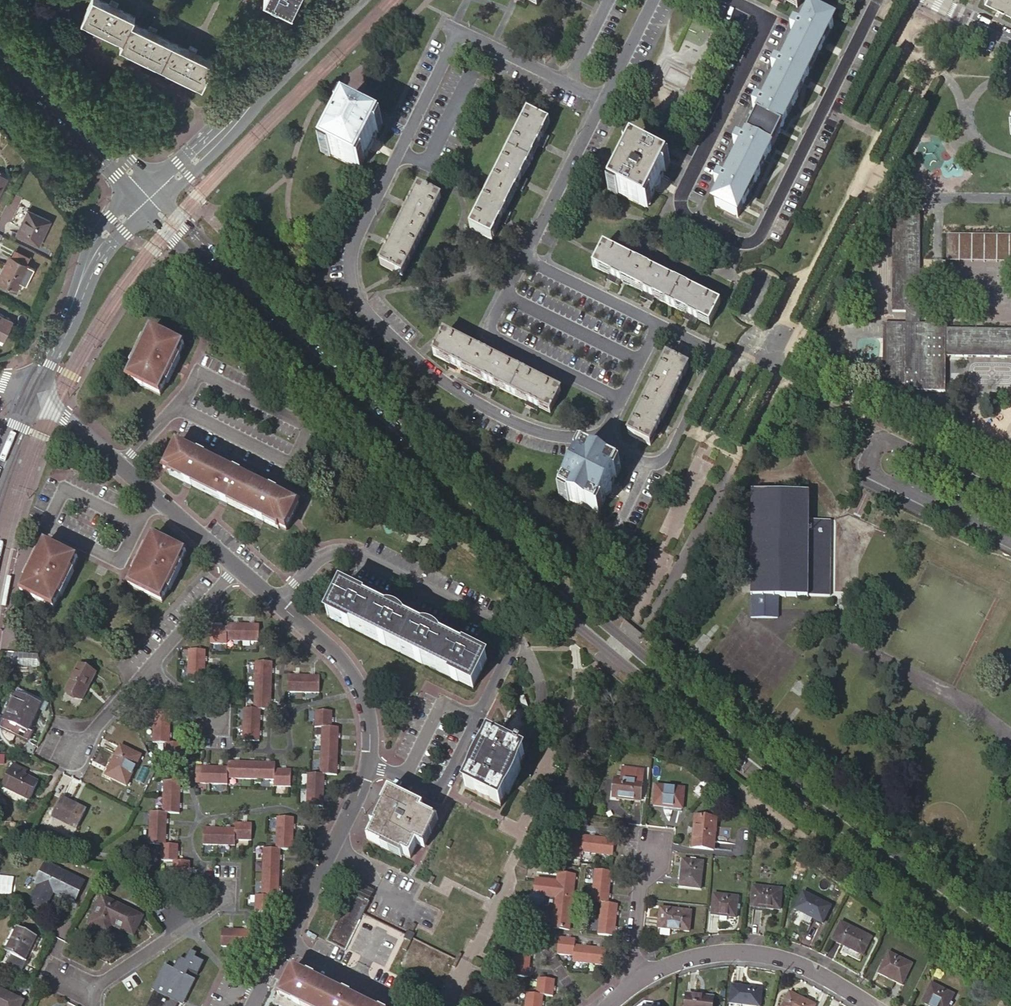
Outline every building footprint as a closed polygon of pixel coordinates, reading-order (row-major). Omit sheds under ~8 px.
[(103,0),(91,0),(82,18),(123,39),(120,44),(202,84),(214,61),(195,52),(197,48),(190,45),(188,49),(154,32),(156,28),(150,25),(148,29),(132,21),(134,16),(115,6),(117,2),(113,0),(111,0),(110,3),(103,0)] [(994,0),(992,4),(1005,11),(1007,6),(994,0)] [(1007,6),(1010,8),(1010,0),(994,0),(1007,6)] [(818,54),(825,41),(833,25),(811,14),(715,207),(737,217),(742,207),(749,194),(764,162),(771,148),(780,131),(786,118),(802,86),(809,73),(818,54)] [(829,43),(825,41),(818,54),(823,56),(829,43)] [(814,75),(809,73),(802,86),(807,88),(814,75)] [(670,111),(676,98),(655,89),(649,102),(670,111)] [(372,142),(374,143),(377,138),(375,137),(381,125),(345,107),(323,152),(358,170),(364,157),(367,158),(369,154),(367,153),(372,142)] [(538,147),(543,136),(549,124),(528,113),(470,229),(491,240),(500,224),(505,212),(516,190),(522,179),(538,147)] [(791,120),(786,118),(780,131),(784,133),(791,120)] [(548,138),(543,136),(538,147),(542,149),(548,138)] [(645,208),(667,163),(632,146),(624,160),(619,158),(615,167),(620,169),(609,191),(645,208)] [(776,151),(771,148),(764,162),(769,165),(776,151)] [(526,181),(522,179),(516,190),(521,192),(526,181)] [(419,188),(415,197),(408,211),(392,243),(386,256),(381,266),(403,276),(441,199),(419,188)] [(749,194),(742,207),(747,210),(753,196),(749,194)] [(408,211),(415,197),(410,195),(404,209),(408,211)] [(50,220),(28,209),(17,234),(39,244),(50,220)] [(505,212),(500,224),(504,226),(510,214),(505,212)] [(946,329),(946,325),(920,325),(920,215),(892,214),(892,312),(906,312),(905,324),(883,324),(883,391),(905,391),(905,397),(923,397),(923,392),(945,392),(946,357),(1010,358),(1010,330),(946,329)] [(946,236),(946,262),(1010,263),(1010,236),(946,236)] [(381,254),(386,256),(392,243),(388,241),(381,254)] [(686,314),(698,319),(709,325),(720,304),(604,247),(593,268),(609,276),(621,281),(643,292),(654,298),(686,314)] [(15,249),(11,257),(26,264),(29,257),(15,249)] [(10,256),(0,275),(0,283),(16,291),(29,265),(26,264),(11,257),(10,256)] [(621,281),(609,276),(607,280),(618,286),(621,281)] [(652,302),(654,298),(643,292),(641,297),(652,302)] [(696,324),(698,319),(686,314),(684,318),(696,324)] [(4,339),(13,321),(0,315),(0,337),(4,339)] [(127,379),(161,394),(185,346),(152,330),(127,379)] [(550,413),(560,392),(444,335),(434,356),(450,364),(448,368),(455,371),(457,368),(488,383),(486,386),(493,389),(494,386),(527,402),(525,405),(537,411),(538,408),(550,413)] [(677,391),(683,378),(688,367),(667,357),(628,435),(650,445),(655,435),(661,422),(677,391)] [(687,380),(683,378),(677,391),(681,393),(687,380)] [(661,422),(655,435),(659,437),(666,424),(661,422)] [(265,520),(287,530),(299,505),(179,445),(165,470),(186,480),(185,483),(192,487),(193,484),(222,498),(221,501),(228,504),(229,502),(258,516),(257,519),(264,522),(265,520)] [(596,514),(618,469),(583,451),(575,465),(571,463),(566,472),(569,473),(567,477),(569,478),(561,496),(596,514)] [(830,596),(830,520),(808,520),(808,492),(752,492),(751,596),(751,618),(778,618),(778,597),(808,597),(808,595),(830,596)] [(130,586),(162,602),(186,553),(154,537),(130,586)] [(21,592),(54,608),(78,560),(46,544),(21,592)] [(329,617),(474,689),(487,661),(343,589),(329,617)] [(228,640),(243,641),(243,625),(228,624),(228,628),(228,640)] [(243,625),(243,641),(259,642),(259,625),(243,625)] [(227,644),(228,640),(228,628),(211,627),(211,643),(227,644)] [(189,666),(205,666),(206,651),(189,650),(189,666)] [(256,662),(256,678),(272,678),(272,662),(256,662)] [(66,691),(83,699),(96,673),(79,664),(66,691)] [(205,682),(205,666),(189,666),(188,682),(205,682)] [(288,692),(303,692),(304,676),(288,676),(288,692)] [(304,676),(303,692),(319,693),(320,677),(304,676)] [(256,678),(255,694),(271,694),(272,678),(256,678)] [(5,720),(28,731),(41,705),(18,694),(5,720)] [(255,709),(260,710),(270,710),(271,694),(255,694),(255,709)] [(514,708),(510,715),(521,721),(525,713),(514,708)] [(244,725),(260,725),(260,710),(255,709),(245,709),(244,725)] [(154,727),(170,727),(171,711),(155,711),(154,727)] [(323,727),(332,727),(332,711),(316,711),(315,727),(323,727)] [(510,715),(496,743),(521,755),(523,750),(526,752),(537,729),(521,721),(510,715)] [(259,741),(260,725),(244,725),(244,741),(259,741)] [(166,743),(169,743),(170,727),(154,727),(153,743),(166,743)] [(323,727),(322,743),(338,744),(339,728),(332,727),(323,727)] [(521,755),(496,743),(491,741),(467,789),(501,806),(525,757),(521,755)] [(182,744),(169,743),(166,743),(165,759),(181,760),(182,744)] [(322,743),(321,759),(338,759),(338,744),(322,743)] [(106,775),(127,785),(141,756),(121,746),(106,775)] [(321,774),(324,774),(337,775),(338,759),(321,759),(321,774)] [(228,778),(244,778),(244,762),(229,762),(228,768),(228,778)] [(259,779),(259,763),(244,762),(244,778),(259,779)] [(26,776),(29,770),(14,763),(12,768),(26,776)] [(275,779),(275,770),(275,764),(259,763),(259,779),(275,779)] [(196,783),(212,783),(213,767),(197,767),(196,783)] [(228,778),(228,768),(213,767),(212,783),(228,784),(228,778)] [(3,787),(28,799),(30,800),(39,782),(26,776),(12,768),(3,786),(3,787)] [(617,794),(616,798),(640,801),(643,771),(622,769),(620,780),(614,779),(612,793),(617,794)] [(291,770),(275,770),(275,779),(275,786),(291,787),(291,770)] [(307,789),(324,790),(324,774),(321,774),(308,774),(307,789)] [(164,781),(164,796),(180,797),(180,782),(164,781)] [(682,808),(684,788),(655,785),(653,806),(682,808)] [(28,799),(3,787),(0,793),(0,797),(24,808),(28,799)] [(324,806),(324,790),(307,789),(307,805),(324,806)] [(383,844),(411,858),(417,845),(421,847),(435,819),(421,812),(424,808),(390,791),(383,805),(385,807),(369,840),(382,847),(383,844)] [(164,796),(163,812),(167,813),(179,813),(180,797),(164,796)] [(52,817),(76,828),(86,809),(62,797),(52,817)] [(150,828),(166,828),(167,813),(163,812),(150,812),(150,828)] [(713,850),(716,818),(694,816),(693,829),(695,829),(693,848),(713,850)] [(278,817),(277,833),(293,834),(294,818),(278,817)] [(236,829),(236,839),(251,840),(252,824),(236,823),(236,829)] [(150,844),(162,845),(165,845),(166,828),(150,828),(150,844)] [(204,844),(219,845),(220,829),(204,828),(204,844)] [(235,845),(236,839),(236,829),(220,829),(219,845),(235,845)] [(276,849),(280,849),(293,850),(293,834),(277,833),(276,849)] [(598,838),(582,836),(582,842),(580,852),(596,854),(598,838)] [(614,840),(598,838),(596,854),(612,856),(614,840)] [(582,842),(565,841),(564,857),(580,858),(580,852),(582,842)] [(162,861),(174,861),(177,861),(178,845),(165,845),(162,845),(162,861)] [(264,849),(264,865),(280,865),(280,849),(276,849),(264,849)] [(177,861),(174,861),(173,877),(189,878),(190,862),(177,861)] [(700,889),(703,863),(683,861),(680,887),(700,889)] [(54,892),(75,902),(84,882),(45,864),(36,883),(39,884),(30,902),(45,910),(54,892)] [(264,865),(263,880),(279,880),(280,865),(264,865)] [(611,872),(594,870),(593,886),(609,888),(611,872)] [(557,882),(535,880),(534,896),(528,901),(534,910),(536,909),(545,921),(553,922),(552,928),(568,930),(574,876),(557,874),(557,882)] [(487,895),(491,897),(494,892),(497,893),(501,885),(498,883),(501,877),(497,875),(487,895)] [(263,880),(262,896),(272,896),(278,896),(279,880),(263,880)] [(377,890),(357,880),(352,889),(372,899),(377,890)] [(609,888),(593,886),(591,902),(601,903),(607,904),(609,888)] [(779,910),(782,890),(753,887),(751,907),(779,910)] [(352,889),(328,938),(348,947),(372,899),(352,889)] [(822,924),(830,907),(803,893),(791,917),(809,926),(813,919),(822,924)] [(272,896),(262,896),(256,895),(256,911),(272,912),(272,896)] [(736,918),(738,897),(713,895),(711,915),(736,918)] [(113,925),(134,935),(143,916),(103,897),(92,920),(104,926),(107,922),(113,925)] [(607,904),(601,903),(599,919),(615,921),(617,905),(607,904)] [(689,932),(691,912),(660,909),(657,929),(689,932)] [(615,921),(599,919),(598,934),(613,936),(615,921)] [(108,935),(113,925),(107,922),(104,926),(92,920),(89,925),(108,935)] [(405,946),(409,948),(417,933),(415,932),(419,923),(415,921),(407,937),(409,938),(405,946)] [(862,955),(871,938),(840,923),(832,940),(862,955)] [(3,948),(7,949),(17,929),(13,927),(3,948)] [(17,929),(7,949),(6,951),(12,954),(7,963),(22,971),(27,962),(25,960),(36,936),(18,927),(17,929)] [(222,946),(238,946),(238,930),(222,930),(222,946)] [(238,930),(238,946),(253,947),(254,931),(238,930)] [(575,940),(559,938),(557,954),(573,956),(574,946),(575,940)] [(531,946),(515,944),(513,960),(529,961),(531,946)] [(573,956),(572,962),(588,964),(590,948),(574,946),(573,956)] [(605,950),(590,948),(588,964),(604,965),(605,950)] [(454,964),(457,966),(464,952),(461,951),(454,964)] [(902,985),(912,964),(888,953),(878,974),(902,985)] [(529,961),(513,960),(511,975),(527,977),(529,961)] [(179,1003),(183,1005),(196,980),(165,965),(153,990),(155,991),(148,1005),(177,1005),(179,1003)] [(280,997),(278,1000),(291,1005),(369,1005),(293,969),(280,997)] [(554,980),(538,978),(536,995),(542,995),(552,996),(554,980)] [(954,995),(931,984),(922,1002),(928,1005),(948,1005),(954,995)] [(762,989),(731,986),(729,1004),(747,1005),(760,1005),(762,989)] [(0,989),(0,1005),(22,1005),(25,1001),(0,989)] [(814,1005),(789,993),(783,1005),(814,1005)] [(526,994),(525,1005),(541,1005),(542,995),(536,995),(526,994)] [(713,998),(686,995),(685,1005),(712,1005),(713,998)]
